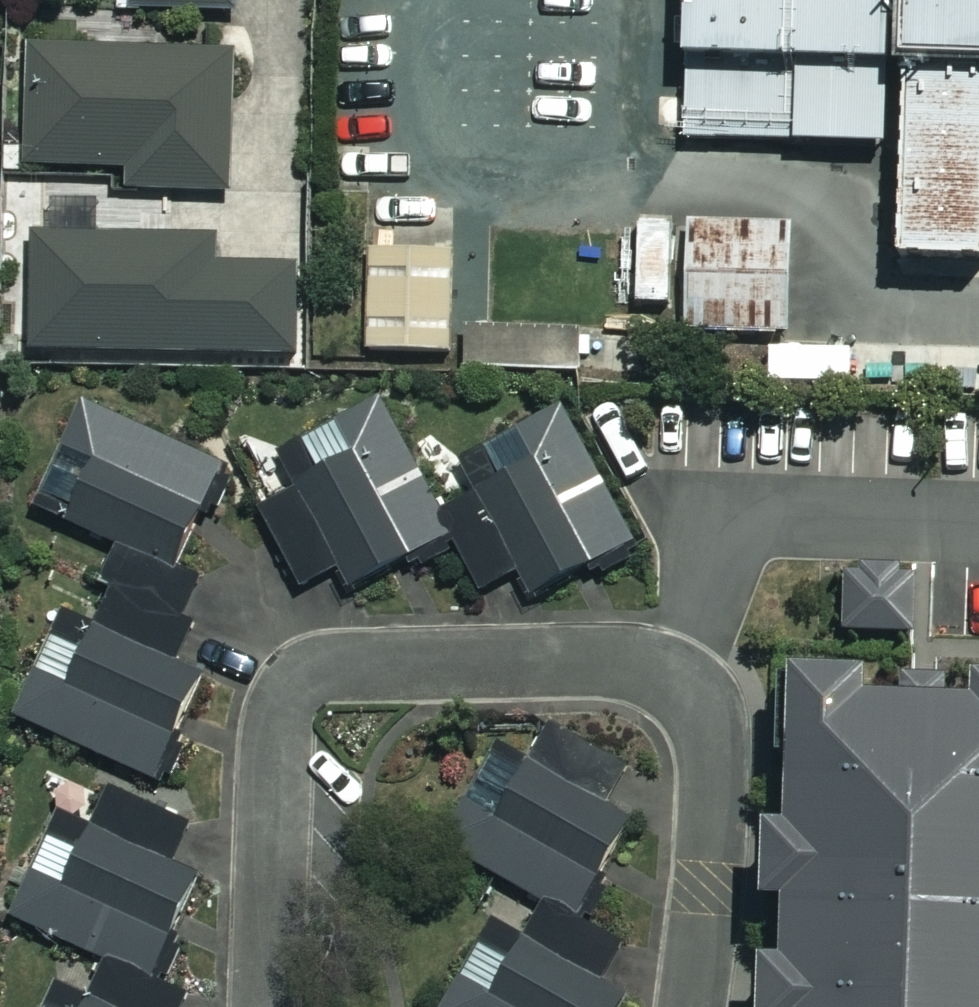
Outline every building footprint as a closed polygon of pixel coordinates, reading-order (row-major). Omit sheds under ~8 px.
[(230,0),(130,0),(130,11),(230,12),(230,0)] [(676,143),(893,151),(889,269),(978,272),(978,0),(681,0),(676,143)] [(225,54),(25,56),(25,170),(122,170),(122,194),(225,193),(225,54)] [(681,307),(681,221),(632,221),(632,306),(681,307)] [(681,307),(681,339),(794,339),(795,222),(681,221),(681,307)] [(215,242),(29,241),(29,356),(297,356),(297,271),(215,271),(215,242)] [(449,355),(450,285),(368,284),(367,354),(449,355)] [(968,349),(770,348),(770,388),(968,389),(968,349)] [(442,541),(434,526),(377,407),(270,458),(289,496),(257,511),(296,593),(334,575),(341,591),(415,556),(442,541)] [(215,470),(79,409),(32,515),(168,576),(215,470)] [(442,541),(472,596),(510,576),(525,602),(630,545),(558,413),(453,470),(472,505),(434,526),(442,541)] [(840,566),(839,626),(909,628),(910,570),(895,570),(895,561),(854,560),(854,567),(840,566)] [(149,780),(194,677),(160,663),(188,597),(120,568),(81,657),(47,643),(13,722),(149,780)] [(962,666),(961,690),(943,689),(944,672),(897,670),(897,688),(853,686),(854,661),(776,659),(771,815),(748,815),(746,889),(769,890),(767,953),(745,952),(743,1006),(978,1006),(978,666),(962,666)] [(542,904),(571,918),(608,843),(476,778),(439,853),(542,904)] [(102,961),(148,980),(192,878),(167,867),(184,827),(106,794),(89,834),(53,819),(10,921),(102,961)] [(621,1000),(599,988),(622,946),(571,918),(542,904),(519,944),(488,927),(445,1006),(617,1006),(621,1000)] [(102,961),(84,1005),(50,991),(44,1006),(182,1006),(187,996),(148,980),(102,961)]
